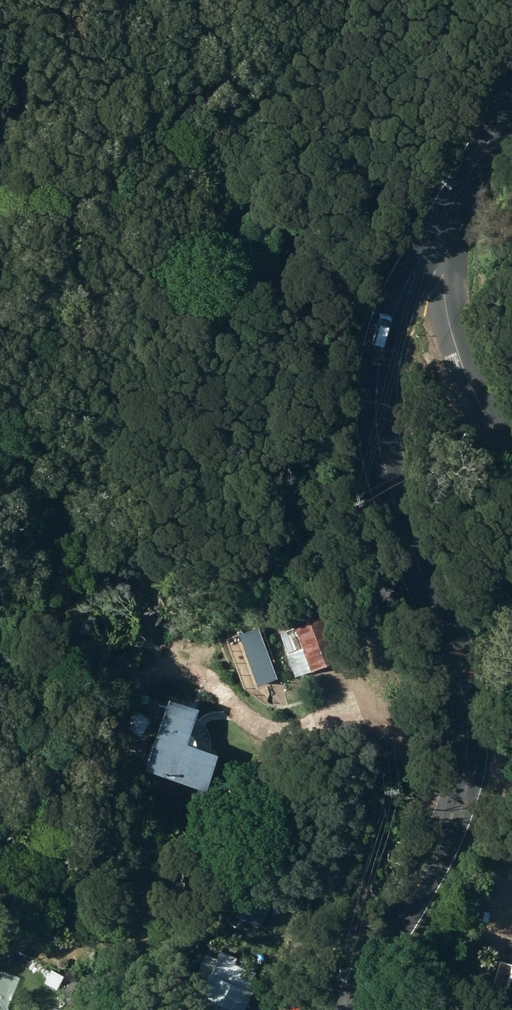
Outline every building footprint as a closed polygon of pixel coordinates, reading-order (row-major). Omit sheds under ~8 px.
[(343,660),(323,604),(276,621),(295,676),(343,660)] [(170,697),(145,767),(205,789),(217,754),(187,743),(200,708),(170,697)] [(170,955),(183,961),(188,951),(175,945),(170,955)] [(235,963),(238,957),(220,949),(216,958),(205,953),(184,997),(212,1009),(245,1009),(258,983),(252,980),(256,972),(235,963)] [(506,953),(490,1009),(511,1009),(511,955),(506,953)] [(48,969),(42,983),(56,989),(62,975),(48,969)]
